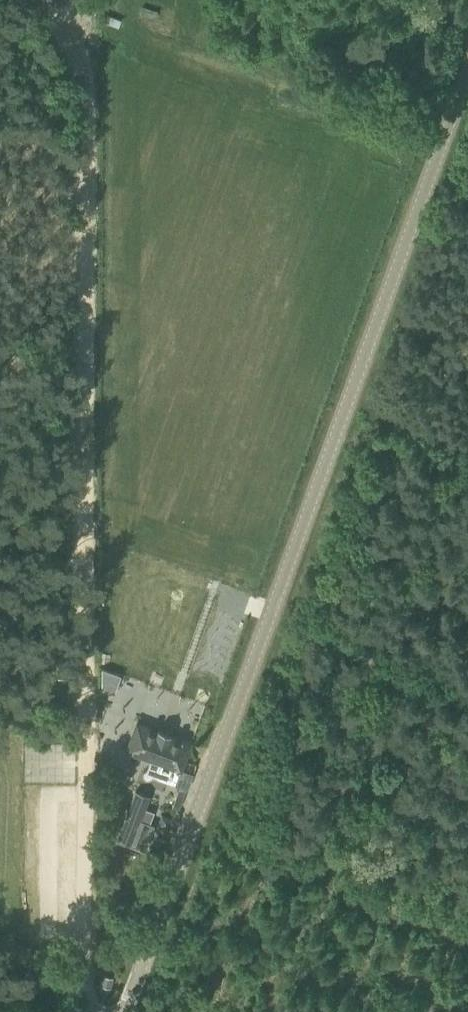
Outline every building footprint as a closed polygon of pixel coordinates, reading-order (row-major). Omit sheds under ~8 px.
[(101,669),(101,685),(114,686),(115,670),(101,669)] [(137,722),(128,748),(150,757),(146,767),(130,761),(125,775),(149,784),(152,774),(175,782),(190,741),(169,734),(170,732),(158,727),(158,730),(137,722)] [(145,849),(155,824),(150,823),(154,810),(145,807),(131,844),(145,849)] [(101,984),(110,986),(113,975),(104,973),(101,984)]
